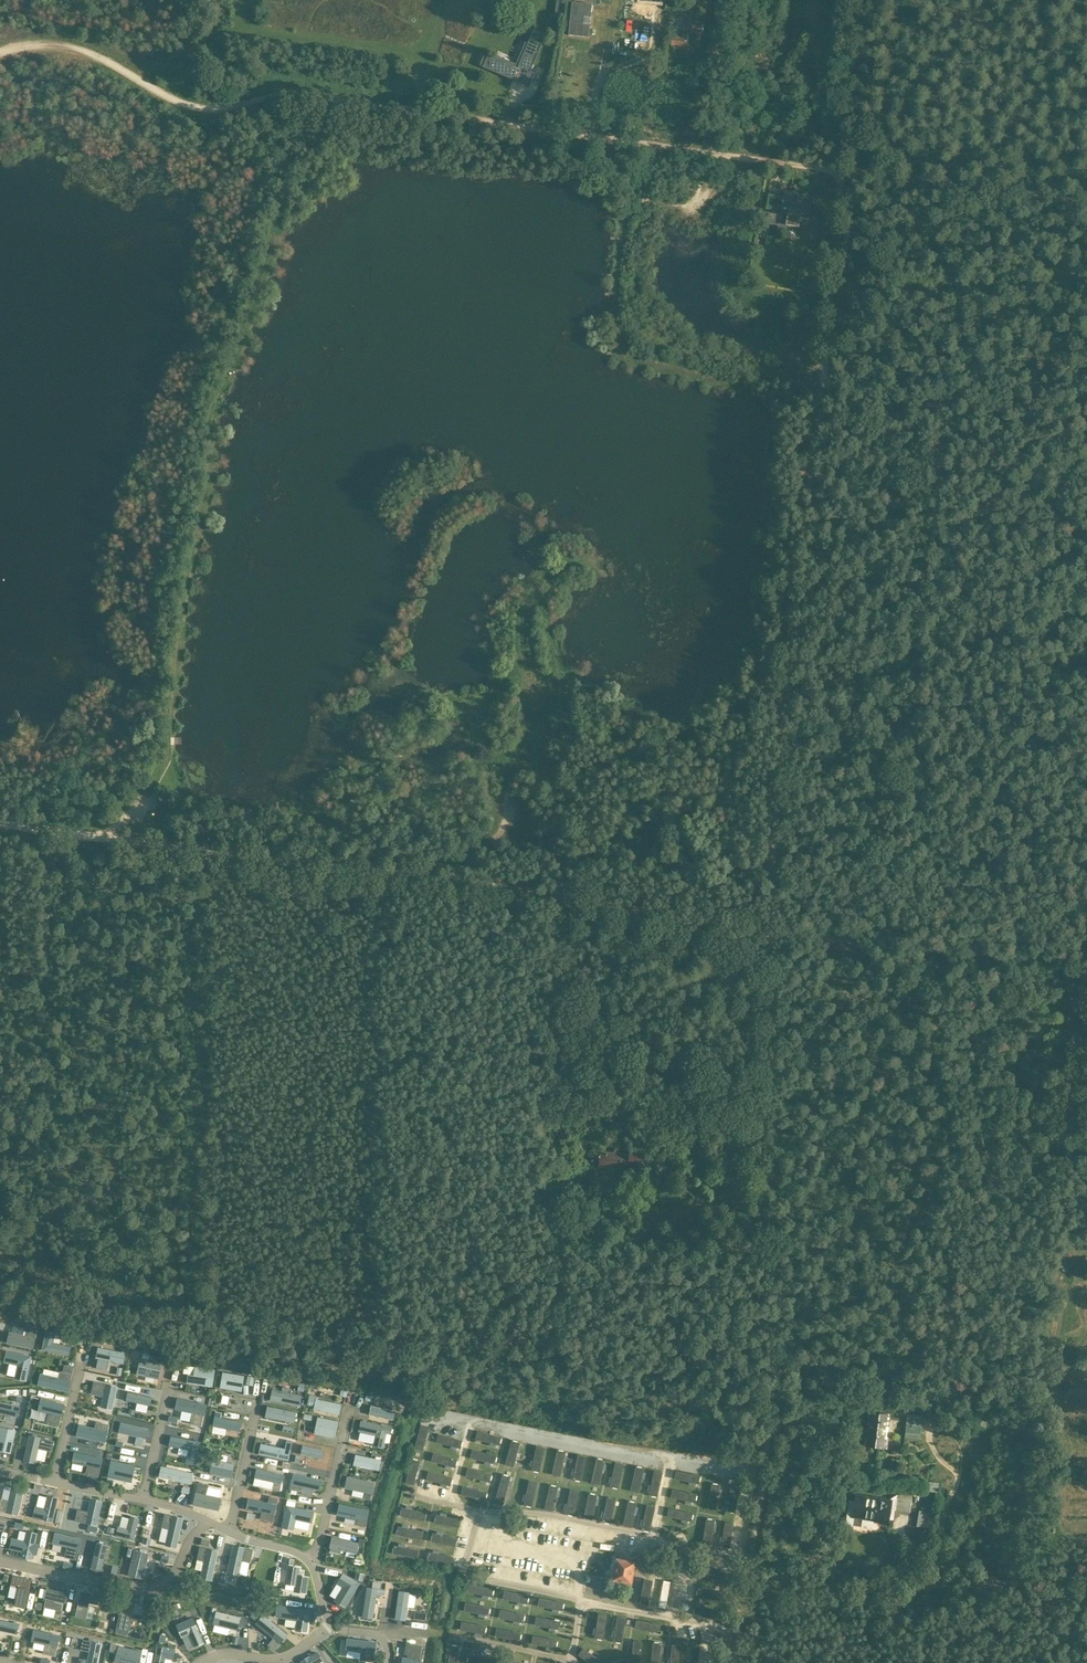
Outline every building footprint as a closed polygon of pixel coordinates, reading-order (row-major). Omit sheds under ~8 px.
[(566,1),(561,0),(557,0),(555,15),(564,16),(566,1)] [(665,8),(691,10),(691,3),(699,4),(699,0),(666,0),(665,8)] [(689,16),(669,15),(669,31),(692,33),(692,35),(700,35),(701,21),(689,20),(689,16)] [(689,35),(672,33),(671,45),(688,47),(689,35)] [(528,86),(534,73),(530,71),(542,39),(541,40),(530,36),(531,35),(530,35),(517,67),(486,55),(486,56),(487,56),(482,67),(481,67),(528,86)] [(780,218),(788,219),(799,221),(800,216),(809,218),(812,196),(783,192),(780,213),(781,213),(780,218)] [(818,219),(816,234),(826,236),(828,220),(818,219)] [(663,1153),(646,1151),(629,1149),(629,1153),(600,1150),(598,1166),(628,1169),(629,1163),(645,1165),(645,1157),(662,1159),(663,1153)] [(10,1332),(7,1342),(33,1348),(36,1337),(38,1326),(27,1324),(25,1335),(10,1332)] [(45,1336),(42,1349),(70,1355),(72,1346),(54,1342),(56,1332),(46,1330),(45,1336)] [(98,1347),(96,1358),(124,1364),(126,1352),(98,1347)] [(7,1350),(4,1362),(17,1365),(14,1378),(26,1381),(32,1356),(7,1350)] [(141,1358),(137,1374),(159,1379),(162,1363),(151,1360),(147,1359),(141,1358)] [(64,1365),(63,1371),(73,1373),(74,1367),(64,1365)] [(185,1365),(183,1373),(188,1374),(187,1382),(213,1387),(215,1369),(195,1366),(195,1367),(185,1365)] [(40,1373),(38,1384),(40,1385),(68,1391),(72,1374),(60,1371),(60,1372),(59,1378),(43,1374),(40,1373)] [(223,1371),(220,1388),(242,1391),(244,1375),(223,1371)] [(247,1376),(246,1384),(253,1385),(254,1377),(247,1376)] [(95,1382),(93,1392),(105,1395),(104,1397),(103,1398),(102,1404),(103,1405),(102,1406),(112,1409),(117,1387),(95,1382)] [(302,1394),(272,1388),(270,1400),(300,1406),(302,1394)] [(152,1397),(129,1392),(127,1400),(150,1405),(151,1402),(152,1400),(152,1397)] [(309,1394),(307,1404),(314,1406),(314,1409),(339,1414),(341,1403),(317,1398),(317,1396),(309,1394)] [(41,1398),(38,1410),(48,1412),(46,1422),(59,1425),(65,1403),(41,1398)] [(178,1399),(177,1408),(182,1409),(195,1412),(192,1423),(201,1425),(205,1405),(178,1399)] [(0,1402),(0,1413),(18,1417),(20,1406),(0,1402)] [(267,1405),(265,1416),(294,1422),(297,1411),(267,1405)] [(369,1414),(393,1420),(395,1410),(371,1405),(369,1414)] [(887,1414),(871,1412),(867,1445),(887,1448),(888,1439),(884,1438),(887,1414)] [(923,1416),(909,1415),(908,1425),(922,1426),(923,1416)] [(214,1426),(227,1428),(240,1431),(242,1422),(215,1416),(213,1425),(214,1426)] [(318,1416),(314,1433),(335,1438),(339,1421),(318,1416)] [(360,1432),(359,1440),(373,1444),(372,1445),(384,1447),(387,1434),(391,1434),(392,1427),(361,1420),(359,1431),(360,1432)] [(121,1422),(119,1432),(147,1438),(149,1429),(121,1422)] [(79,1425),(77,1435),(105,1441),(108,1425),(98,1423),(97,1429),(79,1425)] [(424,1449),(429,1424),(419,1423),(415,1447),(424,1449)] [(922,1426),(908,1425),(905,1435),(920,1437),(922,1426)] [(11,1453),(16,1430),(0,1426),(0,1450),(11,1453)] [(478,1429),(476,1438),(499,1444),(502,1436),(478,1429)] [(439,1432),(437,1441),(460,1447),(463,1439),(439,1432)] [(29,1434),(23,1460),(35,1463),(36,1459),(39,1448),(47,1450),(52,1451),(55,1440),(29,1434)] [(172,1436),(170,1445),(179,1447),(178,1454),(188,1456),(194,1457),(198,1441),(172,1436)] [(513,1465),(520,1442),(512,1439),(505,1462),(513,1465)] [(263,1443),(261,1454),(288,1460),(291,1449),(292,1441),(287,1440),(285,1448),(263,1443)] [(303,1445),(301,1454),(322,1459),(324,1449),(303,1445)] [(542,1470),(544,1446),(535,1445),(533,1469),(542,1470)] [(471,1457),(495,1462),(497,1454),(472,1449),(471,1457)] [(557,1449),(552,1473),(561,1475),(566,1450),(557,1449)] [(75,1452),(72,1463),(73,1463),(83,1465),(87,1466),(86,1472),(99,1475),(101,1469),(103,1458),(75,1452)] [(434,1452),(432,1461),(455,1466),(457,1457),(434,1452)] [(579,1453),(572,1477),(581,1479),(587,1456),(579,1453)] [(353,1465),(379,1470),(381,1459),(355,1454),(353,1465)] [(411,1457),(406,1482),(414,1484),(420,1459),(411,1457)] [(597,1457),(592,1482),(599,1483),(604,1459),(597,1457)] [(213,1459),(210,1472),(231,1477),(234,1463),(213,1459)] [(112,1460),(108,1477),(132,1482),(135,1465),(112,1460)] [(620,1487),(623,1462),(614,1461),(611,1486),(620,1487)] [(469,1465),(466,1474),(489,1482),(492,1473),(469,1465)] [(632,1490),(640,1491),(643,1466),(635,1465),(632,1490)] [(166,1467),(164,1478),(191,1484),(193,1473),(166,1467)] [(256,1468),(254,1478),(255,1478),(263,1479),(262,1487),(280,1491),(283,1474),(256,1468)] [(450,1485),(452,1477),(429,1469),(427,1478),(450,1485)] [(658,1495),(663,1471),(654,1469),(649,1493),(658,1495)] [(677,1469),(675,1477),(699,1483),(701,1474),(677,1469)] [(495,1497),(504,1500),(511,1476),(503,1473),(495,1497)] [(292,1489),(291,1493),(296,1494),(297,1491),(297,1490),(300,1490),(301,1485),(303,1485),(319,1489),(321,1480),(294,1474),(291,1489),(292,1489)] [(348,1477),(345,1487),(353,1489),(352,1495),(363,1498),(371,1500),(372,1493),(375,1482),(348,1477)] [(107,1478),(105,1486),(112,1488),(114,1480),(107,1478)] [(533,1506),(539,1482),(530,1479),(523,1503),(533,1506)] [(929,1490),(938,1491),(939,1482),(929,1481),(929,1490)] [(196,1492),(193,1505),(219,1510),(221,1497),(220,1497),(207,1494),(208,1486),(209,1485),(198,1482),(196,1492)] [(716,1507),(721,1484),(712,1482),(708,1506),(716,1507)] [(552,1510),(559,1486),(551,1484),(543,1508),(552,1510)] [(463,1485),(461,1493),(486,1499),(488,1491),(463,1485)] [(728,1509),(737,1510),(738,1486),(729,1486),(728,1509)] [(18,1514),(23,1489),(14,1487),(10,1502),(3,1500),(1,1510),(18,1514)] [(565,1512),(574,1514),(579,1490),(571,1488),(565,1512)] [(696,1501),(697,1493),(673,1488),(671,1496),(696,1501)] [(913,1492),(898,1491),(896,1501),(895,1510),(910,1512),(913,1492)] [(583,1516),(591,1518),(599,1495),(591,1492),(583,1516)] [(36,1507),(34,1517),(53,1521),(58,1499),(56,1498),(56,1497),(50,1496),(49,1497),(47,1496),(45,1509),(36,1507)] [(610,1522),(617,1498),(609,1496),(603,1520),(610,1522)] [(877,1499),(856,1496),(855,1501),(849,1500),(847,1511),(853,1512),(853,1515),(863,1517),(861,1526),(872,1528),(873,1520),(887,1522),(888,1519),(893,1520),(895,1510),(896,1501),(877,1498),(877,1499)] [(249,1498),(246,1509),(261,1513),(260,1519),(273,1522),(277,1504),(249,1498)] [(78,1510),(76,1520),(96,1524),(101,1502),(92,1500),(89,1513),(78,1510)] [(631,1526),(637,1502),(629,1500),(623,1524),(631,1526)] [(339,1503),(337,1515),(355,1519),(354,1524),(366,1527),(370,1510),(339,1503)] [(650,1530),(655,1506),(647,1504),(642,1528),(650,1530)] [(287,1505),(282,1528),(294,1530),(294,1527),(296,1519),(310,1522),(312,1523),(315,1511),(287,1505)] [(669,1506),(667,1515),(691,1521),(693,1512),(669,1506)] [(424,1520),(426,1512),(402,1507),(400,1515),(424,1520)] [(936,1508),(927,1508),(927,1529),(936,1529),(936,1508)] [(163,1524),(159,1541),(167,1542),(166,1544),(176,1546),(182,1518),(166,1514),(164,1524),(163,1524)] [(435,1523),(459,1527),(461,1519),(437,1514),(435,1523)] [(118,1526),(116,1535),(134,1539),(136,1530),(140,1517),(131,1515),(130,1518),(122,1516),(119,1526),(118,1526)] [(715,1537),(715,1518),(705,1518),(705,1537),(715,1537)] [(723,1520),(720,1543),(730,1545),(734,1522),(723,1520)] [(397,1534),(421,1539),(423,1530),(399,1526),(397,1534)] [(12,1537),(9,1549),(22,1551),(20,1557),(32,1560),(33,1554),(37,1555),(40,1543),(36,1542),(38,1533),(26,1530),(26,1532),(20,1530),(18,1539),(12,1537)] [(685,1532),(672,1535),(676,1551),(689,1548),(685,1532)] [(929,1533),(919,1532),(919,1546),(928,1546),(929,1533)] [(55,1533),(53,1542),(69,1546),(67,1557),(76,1559),(80,1539),(55,1533)] [(432,1541),(456,1546),(458,1537),(433,1533),(432,1541)] [(329,1548),(356,1554),(359,1543),(332,1537),(329,1548)] [(202,1538),(201,1545),(209,1547),(210,1540),(202,1538)] [(102,1566),(107,1545),(97,1542),(92,1564),(102,1566)] [(234,1545),(229,1571),(247,1575),(253,1549),(234,1545)] [(393,1553),(417,1558),(419,1549),(395,1545),(393,1553)] [(200,1546),(197,1560),(204,1561),(200,1578),(212,1581),(218,1550),(200,1546)] [(135,1550),(129,1574),(142,1578),(148,1554),(135,1550)] [(452,1565),(454,1556),(430,1551),(428,1560),(452,1565)] [(163,1554),(161,1561),(168,1562),(169,1556),(163,1554)] [(616,1558),(612,1580),(631,1583),(634,1570),(635,1569),(636,1563),(635,1562),(636,1557),(617,1554),(616,1558)] [(287,1566),(283,1582),(293,1585),(292,1591),(302,1594),(306,1579),(296,1576),(298,1568),(287,1566)] [(699,1579),(726,1581),(727,1570),(700,1568),(699,1579)] [(344,1586),(336,1600),(345,1605),(358,1583),(344,1574),(338,1583),(344,1586)] [(13,1575),(11,1585),(20,1587),(17,1598),(16,1604),(25,1606),(31,1579),(13,1575)] [(645,1578),(640,1603),(648,1604),(653,1580),(645,1578)] [(468,1592),(492,1597),(494,1588),(470,1583),(468,1592)] [(367,1586),(362,1617),(373,1619),(377,1594),(385,1595),(386,1590),(367,1586)] [(41,1588),(39,1596),(44,1598),(46,1598),(44,1607),(45,1607),(43,1614),(54,1617),(56,1610),(62,1611),(64,1602),(66,1603),(68,1593),(46,1588),(46,1589),(41,1588)] [(720,1599),(721,1590),(705,1589),(704,1598),(720,1599)] [(81,1590),(75,1616),(86,1619),(89,1603),(102,1606),(104,1595),(81,1590)] [(410,1592),(399,1590),(395,1619),(406,1620),(410,1592)] [(528,1595),(504,1590),(503,1599),(527,1604),(528,1595)] [(538,1606),(562,1611),(564,1602),(540,1597),(538,1606)] [(123,1599),(115,1633),(128,1635),(136,1602),(123,1599)] [(466,1602),(464,1611),(488,1616),(490,1607),(466,1602)] [(285,1606),(283,1617),(299,1619),(297,1629),(306,1631),(309,1610),(285,1606)] [(694,1615),(719,1617),(720,1608),(695,1606),(694,1615)] [(144,1609),(142,1617),(149,1618),(150,1610),(144,1609)] [(525,1614),(501,1609),(499,1618),(524,1623),(525,1614)] [(238,1629),(241,1617),(216,1611),(213,1623),(238,1629)] [(415,1611),(414,1618),(426,1620),(427,1613),(415,1611)] [(607,1614),(598,1613),(595,1637),(603,1639),(607,1614)] [(263,1615),(257,1623),(275,1637),(269,1644),(274,1648),(282,1639),(283,1640),(287,1634),(263,1615)] [(561,1621),(537,1616),(535,1625),(559,1630),(561,1621)] [(193,1617),(177,1624),(183,1636),(189,1634),(194,1646),(203,1641),(193,1617)] [(623,1642),(626,1618),(617,1617),(614,1641),(623,1642)] [(0,1619),(0,1630),(17,1633),(19,1623),(0,1619)] [(635,1628),(660,1632),(661,1624),(637,1620),(635,1628)] [(485,1634),(487,1626),(462,1621),(461,1630),(485,1634)] [(522,1633),(498,1628),(496,1636),(520,1641),(522,1633)] [(34,1630),(32,1640),(35,1640),(33,1648),(45,1651),(44,1653),(55,1655),(59,1636),(34,1630)] [(534,1635),(532,1643),(556,1648),(558,1640),(534,1635)] [(348,1639),(347,1649),(348,1649),(364,1651),(363,1659),(373,1660),(375,1642),(348,1639)] [(82,1649),(90,1651),(88,1662),(97,1662),(101,1643),(84,1640),(82,1649)] [(642,1641),(634,1641),(632,1662),(641,1662),(642,1641)] [(402,1662),(419,1662),(423,1645),(406,1642),(404,1654),(408,1655),(407,1657),(404,1657),(402,1662)] [(651,1662),(660,1662),(662,1643),(653,1642),(651,1662)] [(448,1662),(457,1662),(460,1646),(451,1645),(448,1662)] [(671,1662),(679,1662),(681,1645),(672,1645),(671,1662)] [(155,1662),(164,1662),(165,1657),(173,1659),(175,1649),(158,1646),(155,1662)] [(700,1647),(691,1646),(690,1662),(698,1662),(700,1647)] [(117,1662),(120,1662),(138,1662),(141,1650),(134,1649),(134,1650),(120,1647),(117,1662)] [(579,1655),(591,1662),(603,1662),(604,1661),(584,1647),(579,1655)] [(301,1661),(302,1662),(318,1662),(322,1660),(317,1652),(301,1661)] [(467,1662),(492,1662),(493,1658),(469,1655),(467,1662)]
